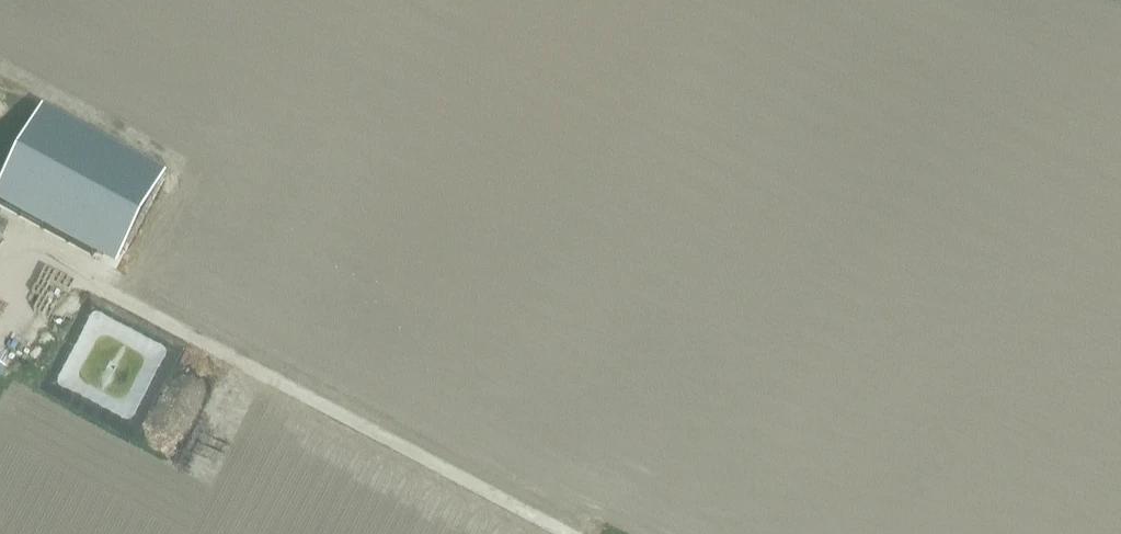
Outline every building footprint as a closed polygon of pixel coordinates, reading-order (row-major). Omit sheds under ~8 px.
[(0,192),(0,205),(93,256),(139,170),(41,117),(0,192)]
